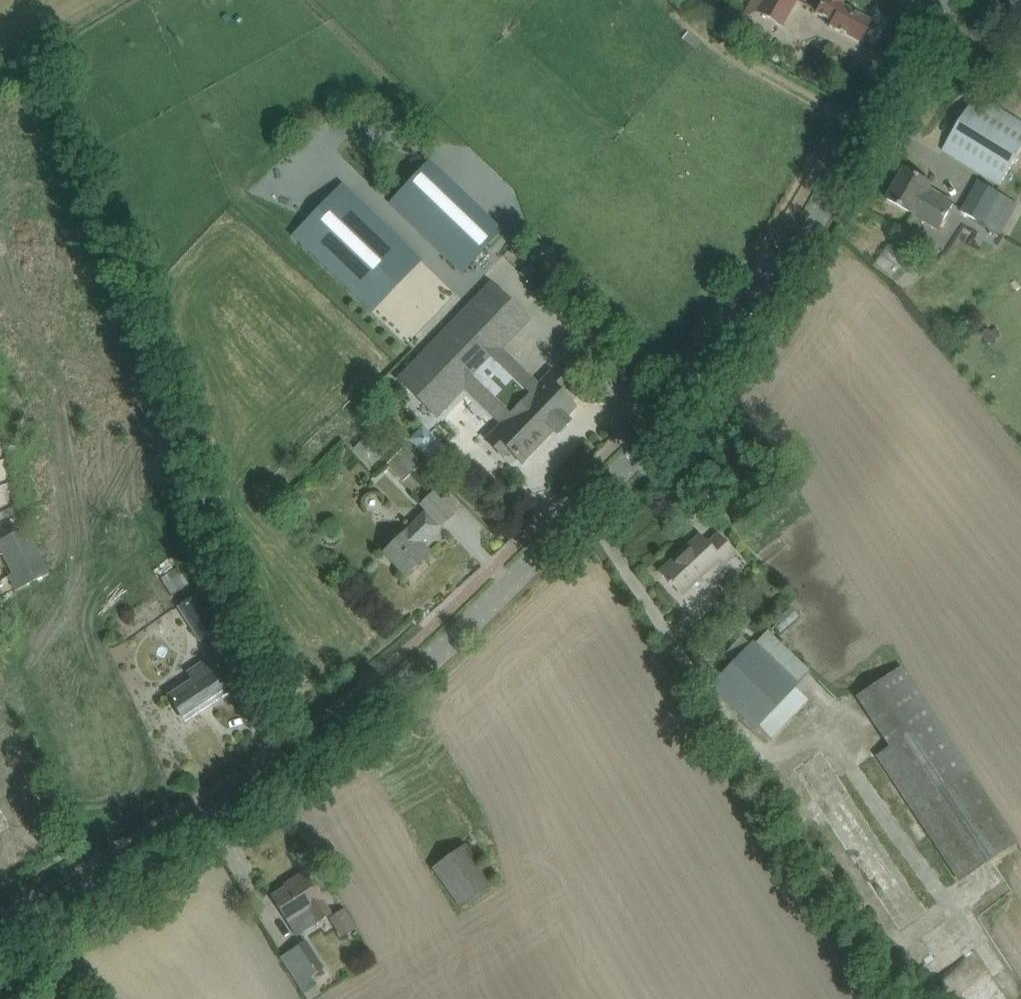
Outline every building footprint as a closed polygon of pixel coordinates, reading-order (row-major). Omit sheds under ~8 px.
[(781,27),(796,0),(753,0),(749,6),(755,10),(755,11),(763,17),(781,27)] [(829,25),(858,42),(870,21),(841,5),(843,0),(824,0),(817,12),(832,20),(829,25)] [(998,7),(1020,21),(1020,0),(1002,0),(998,7)] [(1020,149),(1020,122),(978,95),(943,150),(999,185),(1020,149)] [(462,272),(501,231),(428,161),(389,202),(462,272)] [(914,214),(940,230),(955,204),(929,189),(932,183),(906,168),(887,199),(914,214)] [(961,212),(1003,236),(1020,206),(979,182),(961,212)] [(407,346),(456,293),(347,190),(298,242),(407,346)] [(491,286),(400,381),(435,415),(466,382),(505,420),(486,441),(502,456),(508,450),(520,462),(554,428),(551,426),(560,417),(562,419),(574,407),(561,394),(567,388),(551,373),(535,390),(495,352),(526,320),(491,286)] [(437,447),(451,434),(435,418),(422,432),(437,447)] [(422,465),(405,447),(386,464),(403,482),(422,465)] [(432,493),(421,504),(442,526),(453,515),(432,493)] [(435,526),(424,515),(409,530),(408,529),(384,552),(406,575),(426,556),(415,546),(435,526)] [(26,528),(0,541),(0,548),(20,589),(49,575),(26,528)] [(660,572),(681,595),(720,560),(724,565),(737,553),(717,534),(709,543),(700,537),(683,553),(682,551),(660,572)] [(216,631),(193,597),(178,607),(201,641),(216,631)] [(758,725),(769,736),(805,700),(794,690),(798,686),(772,660),(779,653),(764,638),(757,645),(753,641),(750,645),(742,637),(725,654),(733,662),(710,685),(754,730),(758,725)] [(229,693),(213,668),(210,669),(205,661),(188,673),(193,680),(169,696),(185,722),(229,693)] [(875,756),(958,881),(1017,842),(901,667),(856,698),(889,748),(875,756)] [(838,798),(863,775),(835,744),(810,766),(838,798)] [(466,904),(479,922),(501,906),(488,888),(493,884),(465,846),(433,869),(461,908),(466,904)] [(272,897),(287,921),(308,908),(317,923),(330,915),(315,890),(305,873),(291,881),(293,884),(272,897)] [(344,920),(359,934),(372,920),(357,906),(344,920)] [(309,998),(314,998),(335,986),(331,979),(316,988),(310,977),(324,968),(307,941),(280,958),(303,994),(305,993),(309,998)]
